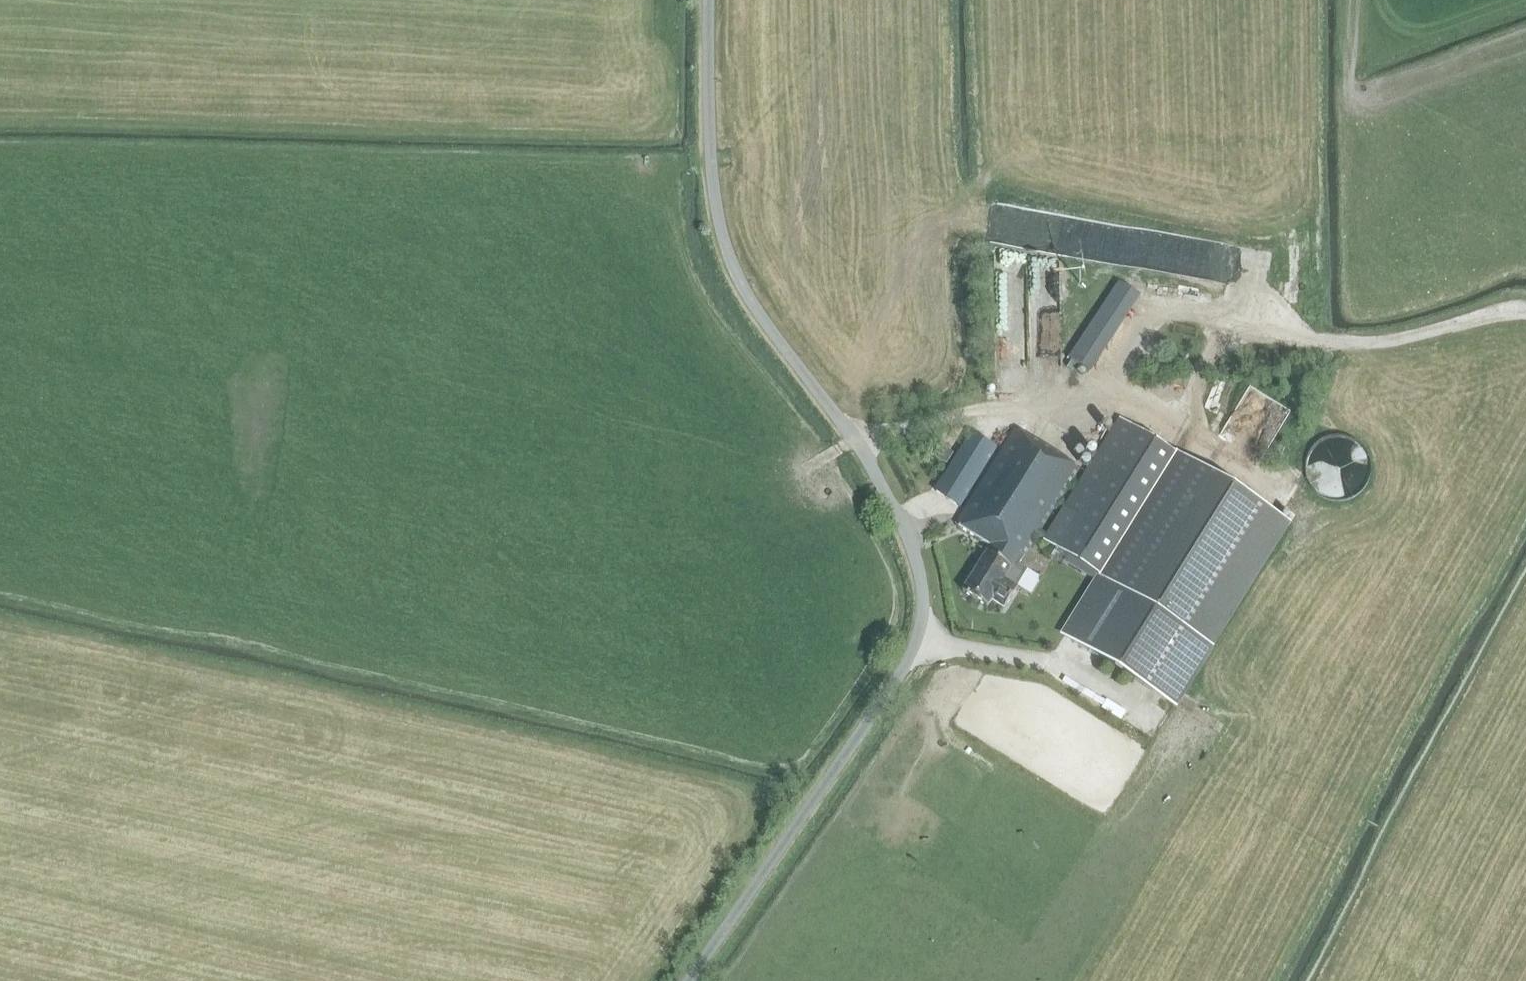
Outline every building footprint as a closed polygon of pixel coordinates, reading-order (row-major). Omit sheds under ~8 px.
[(1114,278),(1072,360),(1095,372),(1138,290),(1114,278)] [(1064,636),(1173,704),(1286,522),(1119,418),(1046,535),(1040,531),(1077,469),(1014,430),(955,525),(990,547),(962,592),(986,607),(990,601),(1004,609),(1017,588),(1016,587),(1027,570),(1019,564),(1036,536),(1043,540),(1043,541),(1066,556),(1063,560),(1097,582),(1064,636)] [(959,507),(996,448),(971,432),(934,491),(959,507)] [(954,454),(942,446),(934,456),(946,464),(954,454)]
